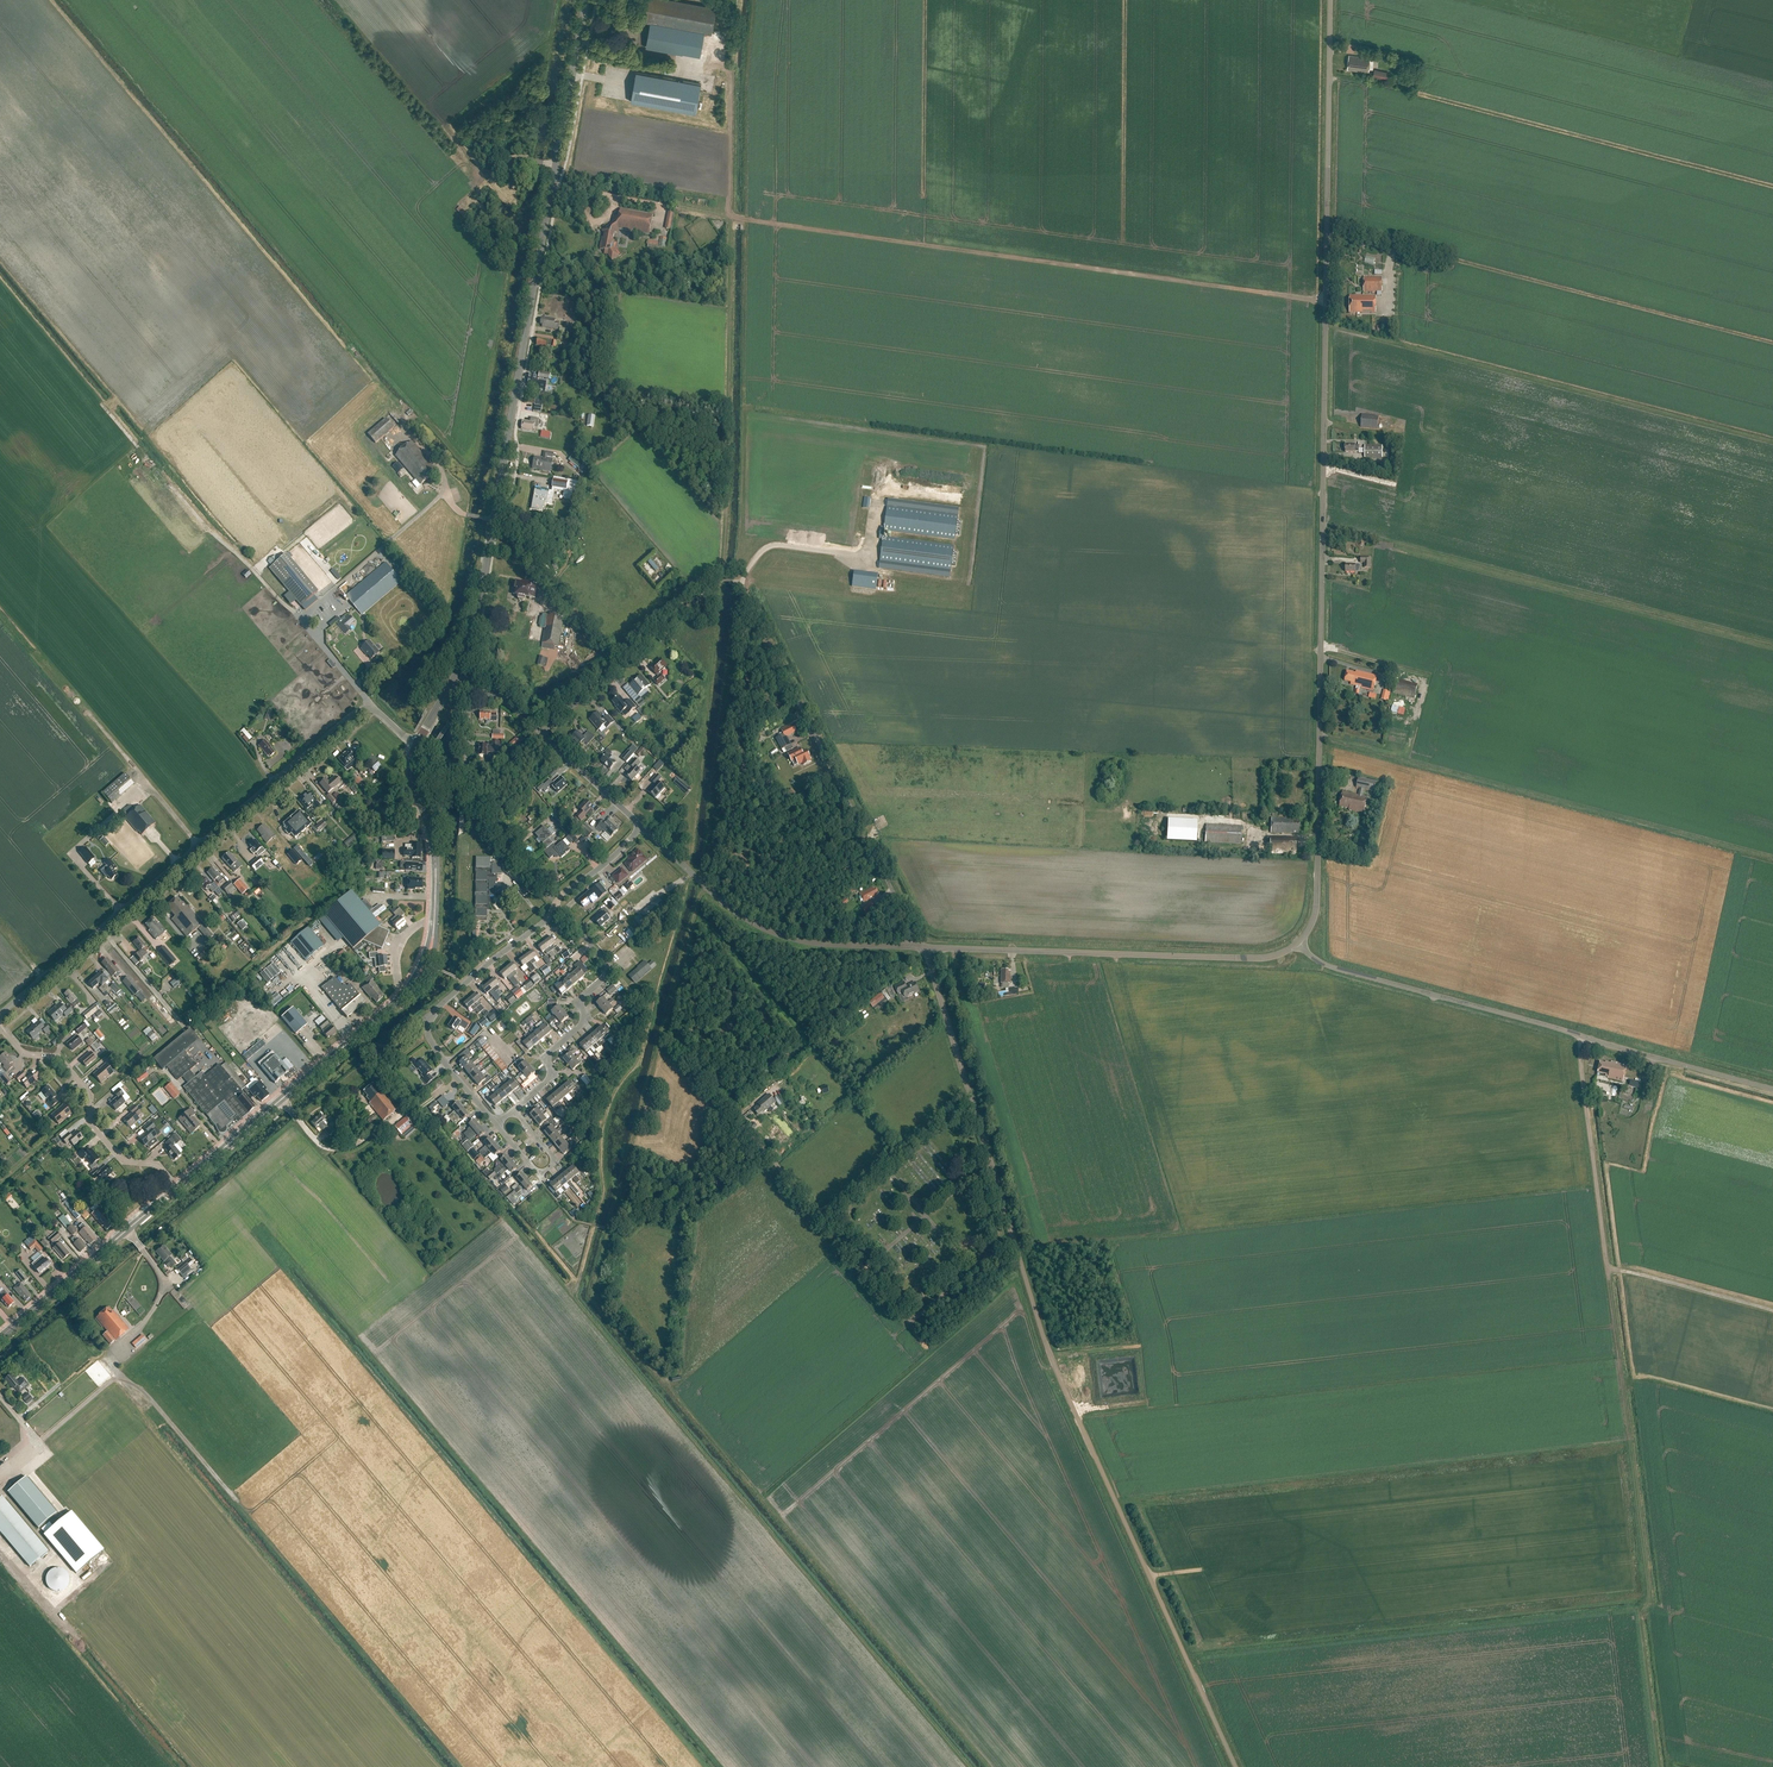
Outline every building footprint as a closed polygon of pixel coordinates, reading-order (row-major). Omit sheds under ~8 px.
[(711,33),(715,8),(672,0),(650,0),(646,21),(711,33)] [(1347,70),(1369,72),(1370,58),(1349,55),(1347,70)] [(1373,77),(1381,79),(1382,71),(1375,69),(1373,77)] [(701,84),(636,72),(631,102),(696,114),(701,84)] [(602,240),(600,249),(610,251),(611,253),(608,255),(612,261),(619,256),(613,248),(614,241),(613,241),(614,232),(618,233),(619,229),(649,234),(653,214),(620,208),(618,219),(613,218),(612,227),(608,226),(602,231),(604,234),(603,240),(602,240)] [(665,227),(671,228),(674,212),(668,211),(665,227)] [(652,241),(651,248),(658,249),(659,246),(665,247),(667,237),(660,236),(659,242),(652,241)] [(1364,262),(1374,265),(1375,259),(1366,257),(1364,262)] [(1382,277),(1364,277),(1364,290),(1382,291),(1382,277)] [(1350,312),(1375,312),(1376,296),(1350,295),(1350,312)] [(543,325),(542,327),(558,330),(559,323),(555,322),(555,319),(544,317),(544,319),(541,319),(540,324),(543,325)] [(560,328),(558,335),(568,337),(569,332),(566,332),(567,329),(560,328)] [(555,347),(556,341),(552,341),(538,338),(537,346),(547,348),(548,346),(551,346),(551,347),(555,347)] [(528,385),(535,386),(535,387),(545,389),(546,382),(539,381),(539,380),(537,379),(538,377),(529,375),(528,385)] [(1362,414),(1361,428),(1378,429),(1379,416),(1362,414)] [(369,432),(377,442),(394,428),(386,418),(369,432)] [(523,421),(522,429),(533,431),(534,427),(538,428),(539,419),(532,418),(531,423),(523,421)] [(412,442),(395,456),(416,480),(420,485),(437,471),(412,442)] [(1345,444),(1346,452),(1355,452),(1359,452),(1359,445),(1355,445),(1355,444),(1345,444)] [(1383,446),(1365,446),(1365,458),(1383,458),(1383,446)] [(543,459),(539,458),(535,458),(533,467),(540,468),(540,469),(550,471),(553,457),(555,458),(556,454),(554,454),(554,453),(544,452),(543,459)] [(584,464),(573,455),(569,460),(580,469),(584,464)] [(549,492),(548,493),(548,496),(542,495),(537,494),(536,501),(536,500),(536,501),(534,502),(533,508),(542,510),(543,507),(546,508),(547,503),(552,504),(554,490),(563,491),(564,491),(563,498),(564,500),(574,501),(575,499),(578,482),(554,477),(551,491),(550,491),(549,491),(549,492)] [(862,508),(868,509),(868,506),(870,506),(871,499),(868,498),(864,497),(862,508)] [(958,516),(959,508),(888,499),(888,501),(887,507),(910,510),(958,516)] [(880,528),(879,538),(883,539),(880,561),(893,563),(951,570),(951,565),(956,566),(958,553),(953,552),(954,547),(883,537),(884,530),(955,539),(955,535),(960,535),(962,522),(957,521),(958,516),(910,510),(887,507),(884,528),(880,528)] [(275,555),(267,561),(271,566),(279,560),(275,555)] [(270,569),(301,606),(318,592),(286,555),(270,569)] [(1361,563),(1364,563),(1364,568),(1370,568),(1370,557),(1361,557),(1361,563)] [(950,578),(951,571),(880,561),(879,568),(950,578)] [(335,569),(331,570),(337,580),(340,578),(335,569)] [(346,596),(362,615),(394,588),(378,569),(346,596)] [(245,578),(251,574),(247,570),(242,574),(245,578)] [(852,586),(876,589),(878,575),(871,574),(854,572),(852,586)] [(661,573),(654,577),(657,581),(663,576),(661,573)] [(519,600),(523,601),(524,600),(525,597),(535,599),(537,585),(522,583),(522,584),(516,583),(515,589),(514,595),(516,596),(518,596),(518,599),(519,600)] [(558,646),(564,618),(547,615),(542,643),(551,644),(550,647),(553,648),(554,645),(558,646)] [(338,616),(328,623),(331,626),(340,619),(338,616)] [(351,616),(348,619),(340,625),(346,633),(350,630),(347,626),(351,623),(354,620),(351,616)] [(361,649),(365,654),(366,653),(372,659),(379,653),(370,641),(361,649)] [(537,664),(546,667),(548,658),(539,656),(537,664)] [(654,681),(658,686),(665,679),(661,674),(661,675),(659,673),(667,666),(661,659),(655,664),(654,663),(650,667),(657,675),(658,677),(654,681)] [(1355,694),(1358,695),(1359,690),(1359,688),(1373,691),(1377,676),(1356,671),(1356,673),(1347,671),(1345,681),(1353,683),(1352,686),(1357,687),(1355,694)] [(629,685),(632,688),(627,693),(634,701),(640,697),(638,695),(650,685),(641,675),(629,685)] [(1418,685),(1397,680),(1393,693),(1414,699),(1418,685)] [(626,709),(629,713),(636,707),(630,700),(626,703),(619,695),(615,699),(616,700),(613,702),(616,706),(615,706),(621,713),(626,709)] [(264,719),(269,720),(272,711),(268,709),(264,719)] [(480,719),(490,720),(490,721),(497,721),(497,713),(481,712),(480,719)] [(607,728),(614,722),(608,716),(604,719),(598,712),(590,719),(596,727),(597,726),(600,729),(604,725),(607,728)] [(797,732),(794,726),(791,727),(790,725),(781,730),(783,735),(776,738),(782,750),(791,745),(787,737),(797,732)] [(250,737),(243,729),(240,732),(247,740),(250,737)] [(577,732),(571,738),(574,741),(573,742),(577,746),(578,745),(579,745),(579,744),(581,746),(585,742),(588,745),(593,739),(595,737),(588,731),(586,733),(583,737),(577,732)] [(516,738),(510,744),(513,747),(519,742),(516,738)] [(269,755),(270,757),(274,753),(270,748),(271,748),(264,741),(258,746),(268,756),(269,755)] [(479,745),(479,755),(487,756),(488,752),(498,753),(498,748),(501,749),(501,742),(492,741),(492,746),(479,745)] [(344,768),(347,771),(351,767),(349,764),(356,758),(349,750),(339,759),(345,766),(344,768)] [(621,758),(626,762),(633,754),(628,750),(621,758)] [(797,755),(795,751),(788,754),(792,761),(796,760),(798,765),(803,763),(804,765),(810,762),(809,759),(810,759),(806,750),(802,752),(797,755)] [(607,767),(608,766),(610,769),(616,763),(613,760),(614,759),(610,756),(609,757),(607,754),(601,760),(604,763),(603,763),(607,767)] [(369,765),(373,771),(380,765),(376,759),(369,765)] [(635,759),(629,765),(632,768),(625,775),(632,781),(641,771),(637,768),(640,764),(635,759)] [(660,760),(654,767),(658,771),(664,764),(660,760)] [(358,778),(352,771),(348,774),(354,781),(358,778)] [(103,793),(112,804),(135,785),(125,774),(103,793)] [(657,775),(651,781),(655,784),(648,792),(655,798),(665,788),(658,782),(661,779),(657,775)] [(327,793),(328,794),(340,783),(335,777),(330,781),(331,781),(328,783),(325,779),(320,784),(327,793)] [(543,784),(537,789),(540,792),(543,789),(545,792),(548,790),(548,789),(551,785),(558,793),(567,785),(561,777),(553,783),(550,780),(544,785),(543,784)] [(678,778),(674,782),(677,785),(678,786),(680,784),(689,791),(691,789),(678,778)] [(1349,810),(1364,813),(1367,797),(1363,796),(1364,789),(1375,791),(1377,782),(1358,778),(1356,787),(1360,788),(1358,795),(1343,791),(1339,806),(1350,808),(1349,810)] [(300,801),(307,810),(311,806),(312,807),(313,806),(317,810),(321,807),(309,793),(305,797),(304,798),(304,797),(300,801)] [(330,793),(326,796),(333,804),(336,801),(330,793)] [(576,816),(581,821),(586,815),(589,818),(594,812),(589,807),(591,805),(586,800),(578,808),(581,810),(576,816)] [(140,805),(134,810),(130,805),(123,811),(127,816),(125,818),(137,832),(138,831),(142,835),(155,823),(140,805)] [(291,834),(295,838),(310,826),(319,836),(321,834),(319,832),(326,826),(323,822),(322,820),(317,824),(318,825),(315,828),(312,824),(311,825),(307,820),(309,818),(305,814),(303,816),(300,811),(299,811),(298,811),(299,811),(293,817),(292,816),(290,819),(284,824),(283,825),(284,825),(287,830),(286,830),(290,834),(291,834)] [(1271,818),(1271,832),(1299,833),(1299,820),(1292,820),(1292,819),(1285,819),(1285,818),(1271,818)] [(1168,819),(1167,841),(1197,842),(1198,821),(1168,819)] [(601,832),(603,830),(611,837),(618,830),(608,821),(606,823),(603,820),(596,828),(601,832)] [(563,823),(559,826),(565,833),(569,830),(563,823)] [(585,824),(579,829),(588,838),(593,832),(585,824)] [(275,836),(270,830),(269,831),(264,825),(257,831),(262,837),(261,837),(266,844),(275,836)] [(1241,826),(1206,825),(1205,842),(1240,844),(1241,826)] [(535,834),(547,848),(553,844),(549,839),(552,836),(544,827),(535,834)] [(548,830),(554,835),(556,832),(551,827),(548,830)] [(565,833),(571,840),(575,837),(569,830),(565,833)] [(347,848),(358,839),(355,836),(345,845),(347,848)] [(99,840),(105,847),(109,843),(103,837),(99,840)] [(1270,838),(1269,854),(1296,854),(1296,838),(1270,838)] [(250,851),(253,855),(256,853),(258,851),(260,855),(265,851),(262,847),(262,848),(255,840),(250,845),(252,849),(250,851)] [(544,851),(550,859),(557,853),(561,858),(570,850),(563,841),(556,847),(553,844),(547,848),(544,851)] [(412,858),(420,858),(420,844),(412,844),(412,849),(404,849),(404,856),(412,856),(412,858)] [(95,859),(85,848),(79,853),(85,860),(88,864),(90,867),(95,863),(93,860),(95,859)] [(286,854),(295,865),(301,860),(292,849),(286,854)] [(382,859),(394,860),(394,851),(382,850),(382,859)] [(626,864),(632,872),(639,866),(637,864),(645,858),(638,850),(630,856),(632,859),(626,864)] [(234,864),(238,869),(242,866),(237,861),(229,852),(222,858),(230,868),(234,864)] [(259,858),(251,865),(255,871),(263,864),(259,858)] [(475,921),(487,921),(487,917),(487,910),(489,910),(489,896),(495,896),(495,882),(497,882),(497,874),(502,874),(502,864),(490,864),(490,858),(476,858),(476,868),(475,868),(475,873),(476,873),(476,881),(475,881),(475,885),(476,885),(476,893),(475,893),(475,897),(476,897),(476,905),(475,905),(475,909),(476,909),(476,917),(475,917),(475,921)] [(106,877),(107,876),(111,880),(117,875),(113,871),(117,868),(109,859),(104,864),(107,867),(101,872),(106,877)] [(406,871),(422,872),(422,865),(418,865),(418,863),(406,862),(406,871)] [(216,880),(219,884),(224,880),(219,873),(217,874),(213,869),(207,873),(214,881),(216,880)] [(613,876),(619,883),(628,876),(622,869),(613,876)] [(206,892),(209,889),(213,893),(214,891),(217,894),(221,891),(214,883),(211,885),(206,879),(205,880),(203,877),(198,881),(206,892)] [(239,878),(233,883),(241,893),(243,895),(249,890),(239,878)] [(415,889),(422,889),(423,879),(415,879),(415,878),(408,878),(408,879),(405,879),(405,886),(407,886),(407,890),(415,890),(415,889)] [(223,888),(229,896),(236,890),(230,882),(223,888)] [(592,890),(599,899),(607,892),(599,884),(592,890)] [(609,892),(613,896),(620,890),(617,886),(609,892)] [(522,894),(524,897),(527,894),(522,888),(522,887),(519,890),(522,894)] [(620,890),(613,896),(617,901),(628,892),(624,887),(620,890)] [(873,887),(862,893),(860,894),(864,903),(877,896),(876,894),(878,893),(876,888),(874,889),(873,887)] [(353,949),(362,941),(382,950),(389,932),(378,927),(380,926),(351,891),(323,914),(343,937),(353,949)] [(591,891),(579,901),(584,907),(591,901),(593,904),(598,900),(591,891)] [(187,938),(198,928),(208,940),(213,936),(188,906),(187,907),(183,902),(181,904),(177,898),(166,907),(175,917),(172,920),(187,938)] [(659,899),(641,914),(647,921),(665,906),(659,899)] [(865,913),(874,907),(871,903),(863,910),(865,913)] [(392,924),(397,930),(405,924),(400,918),(405,914),(399,908),(395,911),(398,914),(390,921),(393,924),(392,924)] [(601,915),(595,920),(601,927),(610,920),(607,917),(610,914),(604,908),(599,912),(601,915)] [(238,912),(230,917),(233,921),(241,915),(238,912)] [(145,925),(150,930),(149,932),(156,940),(166,932),(159,923),(157,924),(152,919),(145,925)] [(236,924),(242,931),(246,927),(245,927),(247,925),(242,919),(236,924)] [(290,943),(305,961),(324,946),(308,927),(290,943)] [(631,938),(637,933),(632,927),(625,932),(631,938)] [(551,951),(555,956),(556,955),(558,958),(560,957),(552,946),(556,943),(552,937),(545,942),(549,948),(551,951)] [(139,938),(133,943),(140,951),(143,949),(146,952),(149,950),(146,947),(139,938)] [(551,951),(549,948),(545,942),(538,947),(542,953),(545,951),(547,954),(548,954),(552,958),(555,956),(551,951)] [(345,949),(335,957),(344,968),(354,960),(345,949)] [(561,954),(564,960),(570,955),(566,950),(561,954)] [(167,951),(161,956),(169,966),(176,961),(167,951)] [(533,951),(526,956),(536,970),(539,967),(536,962),(534,959),(537,957),(533,951)] [(379,968),(379,973),(385,972),(385,967),(387,967),(386,956),(378,957),(378,952),(369,953),(369,959),(374,958),(375,968),(379,968)] [(143,959),(138,953),(134,957),(139,963),(143,959)] [(526,965),(532,973),(536,970),(526,956),(519,961),(523,967),(526,965)] [(543,958),(549,967),(552,964),(546,956),(543,958)] [(565,963),(569,967),(575,962),(571,958),(565,963)] [(114,975),(116,978),(121,974),(119,972),(114,967),(113,967),(107,959),(102,963),(109,971),(108,972),(112,977),(114,975)] [(577,970),(574,973),(573,974),(579,981),(585,976),(584,975),(588,972),(580,961),(574,966),(577,970)] [(629,976),(635,983),(656,966),(653,961),(648,965),(645,961),(640,966),(638,967),(638,968),(629,976)] [(259,973),(267,983),(281,972),(273,962),(259,973)] [(506,969),(517,982),(520,979),(517,975),(518,974),(515,971),(517,969),(513,963),(506,969)] [(541,970),(545,976),(551,971),(547,966),(541,970)] [(511,980),(514,984),(517,982),(506,969),(500,974),(504,980),(507,978),(510,981),(511,980)] [(567,979),(573,986),(579,981),(573,974),(574,973),(571,969),(568,971),(572,975),(568,978),(567,979)] [(1001,970),(1001,983),(1010,983),(1010,972),(1008,971),(1008,970),(1001,970)] [(102,986),(106,991),(109,988),(105,984),(106,983),(104,980),(106,978),(101,972),(95,978),(99,983),(102,986)] [(562,983),(568,990),(573,986),(567,979),(568,978),(565,974),(564,973),(563,972),(561,974),(566,980),(563,983),(562,983)] [(541,980),(536,974),(530,979),(535,984),(541,980)] [(372,998),(376,1003),(383,997),(379,992),(380,991),(372,981),(373,980),(370,976),(364,981),(367,984),(362,988),(371,999),(372,998)] [(95,978),(88,983),(93,989),(99,983),(95,978)] [(140,991),(128,978),(123,982),(135,995),(140,991)] [(488,984),(499,997),(502,994),(496,987),(500,984),(495,978),(488,984)] [(169,984),(172,988),(178,983),(174,979),(169,984)] [(347,987),(345,985),(341,988),(333,979),(322,988),(341,1012),(347,1018),(365,1003),(360,996),(350,984),(347,987)] [(556,988),(562,995),(568,990),(562,983),(563,983),(559,979),(557,980),(561,984),(556,988)] [(522,987),(527,992),(534,986),(529,980),(522,987)] [(902,992),(905,998),(919,992),(915,983),(906,987),(904,982),(894,987),(898,994),(902,992)] [(114,984),(110,988),(112,990),(116,995),(117,994),(121,991),(114,984)] [(486,999),(491,1005),(494,1003),(493,1002),(496,999),(499,997),(488,984),(482,989),(487,995),(490,992),(493,995),(490,998),(489,997),(486,999)] [(277,992),(282,998),(292,991),(287,985),(277,992)] [(606,990),(610,995),(616,989),(613,985),(606,990)] [(1006,988),(1006,991),(993,992),(994,997),(1015,995),(1015,994),(1019,993),(1018,987),(1006,988)] [(71,1004),(74,1008),(80,1003),(74,996),(73,996),(69,991),(65,994),(68,998),(67,999),(71,1004)] [(470,999),(482,1012),(485,1010),(481,1006),(482,1005),(479,1001),(482,999),(477,993),(470,999)] [(870,1003),(874,1008),(885,998),(881,993),(870,1003)] [(516,1000),(511,994),(506,998),(511,1004),(516,1000)] [(596,1004),(601,1009),(608,1003),(605,999),(609,996),(607,994),(603,997),(603,998),(596,1004)] [(477,1012),(479,1015),(482,1012),(470,999),(464,1004),(469,1010),(471,1008),(476,1013),(477,1012)] [(601,1009),(606,1015),(613,1009),(609,1005),(613,1001),(612,999),(608,1003),(601,1009)] [(68,1006),(65,1009),(60,1003),(48,1013),(55,1021),(64,1014),(66,1017),(73,1011),(68,1006)] [(106,1011),(107,1012),(109,1014),(115,1009),(117,1011),(119,1009),(115,1005),(116,1004),(114,1003),(112,1006),(108,1009),(106,1011)] [(83,1015),(87,1020),(99,1010),(95,1005),(83,1015)] [(548,1021),(551,1024),(557,1019),(556,1018),(563,1012),(559,1006),(551,1012),(555,1016),(555,1017),(554,1016),(548,1021)] [(281,1018),(296,1034),(307,1025),(293,1008),(281,1018)] [(487,1015),(491,1020),(498,1014),(494,1009),(487,1015)] [(556,1018),(557,1019),(560,1022),(556,1026),(558,1028),(558,1027),(562,1024),(561,1023),(568,1018),(563,1012),(556,1018)] [(530,1016),(525,1021),(528,1025),(534,1020),(530,1016)] [(449,1027),(456,1031),(459,1026),(465,1030),(469,1025),(461,1020),(460,1021),(455,1018),(449,1027)] [(478,1023),(482,1028),(485,1026),(487,1028),(491,1025),(485,1018),(478,1023)] [(326,1020),(318,1026),(323,1032),(323,1033),(327,1038),(331,1036),(336,1032),(331,1026),(326,1020)] [(540,1029),(546,1036),(552,1032),(546,1025),(547,1024),(543,1020),(541,1022),(544,1026),(541,1029),(540,1029)] [(27,1032),(33,1038),(42,1030),(46,1034),(51,1030),(46,1024),(43,1026),(39,1021),(27,1032)] [(82,1022),(74,1029),(79,1035),(87,1027),(82,1022)] [(467,1033),(473,1037),(479,1027),(473,1023),(467,1033)] [(132,1024),(124,1031),(143,1053),(146,1050),(145,1049),(148,1046),(139,1035),(141,1034),(139,1032),(138,1032),(132,1024)] [(534,1034),(540,1041),(546,1036),(540,1029),(541,1029),(537,1025),(535,1026),(539,1030),(535,1033),(534,1034)] [(603,1026),(597,1031),(603,1038),(604,1037),(607,1034),(611,1038),(613,1036),(609,1032),(609,1033),(603,1026)] [(220,1132),(222,1133),(223,1132),(224,1132),(225,1131),(226,1129),(226,1128),(225,1126),(237,1116),(239,1119),(248,1112),(249,1112),(254,1108),(251,1104),(252,1103),(244,1094),(243,1092),(241,1091),(246,1087),(226,1063),(221,1067),(220,1065),(205,1077),(201,1072),(196,1077),(190,1070),(196,1066),(184,1052),(199,1040),(190,1029),(153,1059),(162,1070),(166,1067),(178,1081),(182,1077),(187,1084),(183,1087),(218,1129),(219,1131),(220,1132)] [(529,1039),(535,1046),(540,1041),(534,1034),(535,1033),(532,1029),(530,1031),(533,1035),(529,1038),(529,1039)] [(103,1036),(97,1030),(93,1034),(99,1040),(103,1036)] [(603,1038),(597,1031),(591,1035),(597,1043),(598,1042),(602,1039),(605,1043),(607,1041),(604,1037),(603,1038)] [(516,1043),(525,1054),(529,1051),(535,1046),(529,1039),(529,1038),(526,1034),(524,1036),(527,1040),(523,1043),(520,1039),(516,1043)] [(591,1035),(586,1040),(592,1047),(593,1047),(596,1044),(599,1048),(602,1046),(598,1042),(597,1043),(591,1035)] [(67,1044),(73,1051),(82,1043),(77,1036),(67,1044)] [(85,1042),(88,1046),(93,1042),(89,1038),(85,1042)] [(590,1049),(594,1053),(596,1051),(593,1047),(592,1047),(586,1040),(580,1045),(586,1052),(590,1049)] [(90,1047),(94,1052),(100,1047),(95,1042),(90,1047)] [(563,1059),(568,1065),(575,1059),(575,1058),(572,1055),(576,1051),(574,1049),(573,1050),(571,1047),(563,1054),(565,1057),(563,1059)] [(460,1063),(464,1069),(472,1063),(471,1062),(468,1059),(472,1055),(467,1050),(458,1057),(462,1061),(460,1063)] [(275,1084),(289,1071),(272,1051),(258,1064),(275,1084)] [(96,1059),(90,1052),(81,1060),(86,1067),(96,1059)] [(7,1072),(13,1067),(11,1064),(13,1062),(5,1053),(0,1057),(0,1060),(5,1066),(3,1067),(7,1072)] [(568,1065),(573,1071),(580,1065),(576,1060),(580,1057),(579,1055),(575,1058),(575,1059),(568,1065)] [(464,1069),(469,1075),(476,1069),(476,1068),(473,1064),(477,1061),(479,1059),(477,1057),(475,1059),(471,1062),(472,1063),(464,1069)] [(422,1079),(426,1085),(433,1079),(429,1074),(433,1071),(423,1059),(418,1063),(415,1059),(410,1062),(417,1070),(418,1069),(422,1074),(421,1075),(424,1078),(422,1079)] [(1606,1077),(1608,1077),(1608,1078),(1623,1082),(1627,1065),(1612,1061),(1611,1063),(1606,1062),(1606,1063),(1600,1062),(1598,1073),(1606,1075),(1606,1077)] [(520,1078),(524,1074),(523,1073),(530,1067),(525,1062),(521,1065),(518,1068),(522,1072),(518,1075),(520,1078)] [(93,1075),(101,1084),(114,1073),(106,1064),(93,1075)] [(469,1075),(474,1080),(481,1074),(480,1073),(477,1070),(481,1066),(480,1064),(476,1068),(476,1069),(469,1075)] [(523,1081),(525,1083),(528,1081),(529,1080),(528,1079),(535,1073),(530,1067),(523,1073),(524,1074),(527,1078),(523,1081)] [(474,1080),(479,1086),(482,1083),(485,1086),(492,1079),(489,1076),(485,1079),(482,1075),(486,1072),(484,1070),(480,1073),(481,1074),(474,1080)] [(20,1080),(27,1089),(35,1082),(36,1083),(38,1081),(37,1080),(40,1077),(35,1071),(27,1078),(22,1073),(16,1078),(19,1081),(20,1080)] [(138,1082),(149,1076),(147,1073),(136,1079),(138,1082)] [(6,1086),(11,1082),(4,1074),(0,1078),(0,1080),(6,1086)] [(592,1082),(585,1074),(581,1078),(587,1086),(592,1082)] [(255,1078),(251,1082),(254,1087),(253,1088),(254,1090),(255,1089),(259,1093),(260,1093),(265,1098),(269,1096),(265,1091),(266,1090),(260,1082),(259,1082),(255,1078)] [(507,1085),(513,1092),(519,1087),(513,1080),(508,1084),(505,1080),(503,1081),(506,1085),(507,1085)] [(1640,1089),(1642,1085),(1632,1080),(1630,1085),(1640,1089)] [(496,1081),(493,1084),(491,1082),(487,1086),(490,1089),(496,1085),(497,1086),(499,1084),(496,1081)] [(570,1081),(564,1086),(570,1093),(571,1093),(574,1090),(578,1094),(580,1092),(576,1088),(575,1088),(570,1081)] [(171,1082),(164,1088),(174,1099),(181,1093),(171,1082)] [(246,1087),(249,1091),(255,1097),(256,1096),(261,1102),(265,1098),(260,1093),(259,1093),(255,1089),(254,1090),(253,1088),(254,1087),(251,1082),(246,1087)] [(372,1108),(384,1121),(403,1105),(390,1089),(386,1093),(381,1088),(379,1090),(373,1084),(364,1092),(368,1097),(367,1098),(371,1102),(370,1103),(373,1107),(372,1108)] [(501,1090),(507,1097),(513,1092),(507,1085),(506,1085),(502,1088),(499,1084),(497,1086),(500,1090),(501,1090)] [(57,1096),(48,1086),(41,1092),(49,1101),(47,1103),(51,1108),(57,1103),(53,1099),(57,1096)] [(564,1086),(558,1091),(564,1098),(565,1097),(569,1094),(572,1099),(574,1097),(571,1093),(570,1093),(564,1086)] [(828,1086),(821,1088),(823,1095),(830,1093),(828,1086)] [(121,1097),(124,1095),(119,1089),(113,1093),(117,1097),(110,1104),(116,1111),(126,1103),(121,1097)] [(496,1094),(502,1101),(507,1097),(501,1090),(500,1090),(497,1093),(493,1089),(491,1091),(495,1095),(496,1094)] [(564,1098),(558,1091),(553,1096),(559,1103),(559,1102),(563,1099),(567,1105),(570,1103),(565,1097),(564,1098)] [(490,1099),(496,1106),(502,1101),(496,1094),(495,1095),(491,1098),(488,1094),(486,1096),(489,1100),(490,1099)] [(761,1101),(762,1102),(755,1109),(756,1110),(754,1111),(758,1115),(763,1111),(764,1112),(776,1102),(769,1094),(761,1101)] [(443,1096),(438,1101),(444,1108),(450,1103),(443,1096)] [(559,1103),(553,1096),(547,1101),(553,1108),(557,1104),(561,1108),(563,1106),(559,1102),(559,1103)] [(774,1099),(780,1106),(783,1103),(778,1096),(774,1099)] [(448,1117),(450,1120),(463,1109),(458,1103),(452,1107),(455,1111),(448,1117)] [(51,1116),(59,1125),(72,1114),(64,1105),(51,1116)] [(124,1120),(130,1127),(139,1120),(137,1117),(141,1114),(134,1105),(129,1110),(132,1113),(124,1120)] [(530,1115),(535,1121),(542,1115),(541,1114),(538,1110),(542,1107),(541,1105),(536,1108),(537,1109),(536,1110),(531,1114),(530,1115)] [(535,1108),(534,1106),(528,1111),(531,1114),(536,1110),(535,1108)] [(179,1119),(191,1134),(199,1127),(191,1118),(196,1114),(191,1109),(179,1119)] [(450,1120),(453,1123),(461,1117),(463,1120),(469,1116),(463,1109),(450,1120)] [(37,1110),(32,1115),(37,1120),(42,1116),(37,1110)] [(542,1124),(545,1127),(554,1120),(551,1117),(547,1120),(543,1116),(547,1112),(545,1110),(541,1114),(542,1115),(535,1121),(540,1126),(542,1124)] [(373,1121),(377,1117),(374,1114),(367,1120),(371,1126),(374,1123),(373,1121)] [(322,1131),(327,1127),(323,1123),(326,1121),(320,1115),(311,1123),(316,1129),(318,1127),(322,1131)] [(395,1126),(402,1134),(413,1125),(406,1117),(395,1126)] [(335,1120),(329,1125),(335,1132),(340,1127),(335,1120)] [(467,1138),(474,1131),(480,1127),(474,1120),(469,1125),(472,1128),(464,1134),(467,1138)] [(545,1132),(550,1138),(557,1132),(556,1131),(554,1129),(557,1126),(556,1125),(557,1124),(554,1120),(545,1127),(547,1130),(545,1132)] [(147,1132),(139,1138),(146,1146),(146,1145),(150,1149),(153,1146),(150,1142),(157,1136),(160,1133),(155,1128),(151,1123),(144,1128),(147,1132)] [(1,1128),(7,1135),(10,1133),(4,1126),(1,1128)] [(485,1133),(480,1127),(474,1131),(467,1138),(469,1140),(470,1141),(477,1134),(480,1138),(485,1133)] [(135,1132),(138,1137),(146,1131),(144,1128),(141,1130),(140,1128),(135,1132)] [(550,1138),(554,1144),(561,1138),(561,1137),(558,1133),(562,1130),(560,1128),(556,1131),(557,1132),(550,1138)] [(83,1138),(77,1131),(71,1136),(68,1133),(62,1139),(66,1144),(70,1141),(74,1146),(83,1138)] [(171,1138),(171,1139),(166,1143),(169,1147),(166,1150),(174,1160),(181,1155),(174,1146),(176,1144),(181,1140),(175,1133),(171,1138)] [(554,1144),(559,1149),(566,1143),(566,1142),(563,1139),(567,1136),(565,1133),(561,1137),(561,1138),(554,1144)] [(559,1149),(564,1155),(571,1149),(567,1145),(571,1141),(573,1140),(571,1137),(569,1139),(566,1142),(566,1143),(559,1149)] [(479,1152),(482,1156),(495,1145),(490,1138),(484,1143),(487,1146),(479,1152)] [(474,1147),(469,1140),(462,1146),(468,1152),(474,1147)] [(587,1144),(584,1140),(574,1148),(577,1151),(584,1145),(584,1146),(587,1144)] [(482,1156),(485,1159),(493,1153),(495,1156),(501,1151),(495,1145),(482,1156)] [(468,1153),(473,1159),(480,1154),(475,1148),(468,1153)] [(90,1168),(92,1170),(98,1165),(95,1162),(99,1159),(91,1149),(87,1152),(83,1149),(78,1154),(83,1159),(85,1157),(92,1165),(90,1166),(90,1168)] [(496,1170),(498,1174),(511,1162),(506,1156),(500,1160),(503,1163),(499,1166),(500,1167),(496,1170)] [(496,1175),(499,1178),(509,1170),(511,1173),(517,1169),(511,1162),(498,1174),(496,1175)] [(106,1165),(99,1172),(97,1168),(90,1173),(95,1179),(98,1176),(102,1181),(112,1173),(106,1165)] [(526,1177),(531,1173),(525,1166),(519,1171),(521,1173),(523,1172),(526,1177)] [(580,1181),(576,1176),(579,1173),(573,1166),(567,1171),(573,1178),(573,1179),(576,1183),(577,1184),(580,1181)] [(487,1177),(487,1176),(491,1181),(496,1176),(493,1172),(491,1173),(486,1168),(482,1171),(482,1172),(487,1177)] [(567,1171),(562,1176),(568,1183),(567,1184),(570,1188),(572,1186),(570,1183),(571,1182),(570,1181),(573,1179),(573,1178),(567,1171)] [(516,1178),(522,1184),(527,1180),(522,1173),(516,1178)] [(499,1183),(501,1186),(511,1179),(508,1176),(499,1183)] [(562,1188),(561,1188),(565,1192),(567,1191),(563,1187),(567,1184),(568,1183),(562,1176),(556,1180),(562,1188)] [(527,1180),(522,1184),(527,1191),(533,1186),(527,1180)] [(555,1193),(559,1197),(561,1195),(558,1191),(561,1188),(562,1188),(556,1180),(550,1185),(556,1192),(555,1193)] [(505,1184),(500,1189),(504,1194),(509,1189),(505,1184)] [(91,1194),(95,1200),(99,1197),(94,1191),(91,1194)] [(517,1194),(515,1191),(507,1197),(513,1205),(516,1203),(517,1202),(513,1198),(517,1194)] [(72,1207),(66,1199),(63,1202),(68,1210),(72,1207)] [(102,1227),(103,1226),(107,1230),(114,1224),(109,1218),(110,1217),(101,1206),(92,1214),(102,1227)] [(80,1216),(73,1207),(69,1210),(76,1220),(80,1216)] [(89,1216),(84,1210),(80,1215),(85,1220),(89,1216)] [(59,1219),(74,1236),(79,1231),(73,1225),(75,1223),(71,1218),(69,1220),(64,1214),(59,1219)] [(79,1233),(86,1241),(87,1241),(90,1245),(96,1239),(86,1227),(79,1233)] [(53,1248),(63,1260),(70,1254),(60,1242),(57,1245),(55,1242),(61,1237),(57,1232),(49,1239),(53,1244),(52,1244),(54,1247),(53,1248)] [(73,1244),(80,1252),(87,1247),(80,1239),(78,1240),(75,1236),(71,1240),(74,1243),(73,1244)] [(904,1238),(898,1242),(905,1253),(911,1249),(904,1238)] [(574,1239),(568,1243),(571,1247),(572,1246),(574,1249),(576,1248),(576,1249),(580,1247),(574,1239)] [(34,1248),(38,1253),(42,1249),(35,1240),(27,1246),(31,1251),(34,1248)] [(157,1252),(165,1261),(167,1260),(168,1261),(167,1262),(172,1267),(176,1264),(171,1259),(170,1257),(171,1256),(163,1246),(157,1252)] [(38,1266),(43,1271),(50,1265),(45,1259),(45,1260),(42,1256),(32,1264),(35,1268),(38,1266)] [(177,1269),(181,1274),(190,1266),(186,1261),(177,1269)] [(16,1274),(24,1283),(28,1279),(20,1270),(16,1274)] [(29,1296),(31,1295),(21,1283),(14,1289),(20,1297),(21,1296),(26,1301),(30,1298),(29,1296)] [(2,1301),(8,1308),(14,1303),(8,1295),(4,1291),(0,1294),(3,1297),(2,1298),(3,1299),(2,1301)] [(103,1335),(110,1345),(115,1341),(129,1329),(117,1315),(114,1313),(113,1313),(109,1307),(96,1318),(107,1332),(103,1335)] [(142,1335),(132,1344),(136,1349),(146,1340),(142,1335)] [(14,1385),(16,1387),(15,1388),(20,1394),(29,1385),(23,1378),(18,1382),(11,1374),(5,1380),(12,1387),(14,1385)] [(34,1399),(28,1393),(22,1397),(28,1404),(34,1399)] [(8,1492),(38,1529),(57,1513),(26,1477),(8,1492)] [(29,1567),(48,1552),(2,1497),(0,1498),(0,1532),(29,1567)] [(71,1512),(44,1535),(76,1574),(104,1550),(71,1512)] [(50,1522),(53,1526),(60,1520),(57,1516),(50,1522)] [(93,1574),(97,1577),(107,1567),(104,1564),(93,1574)] [(68,1569),(47,1569),(47,1591),(68,1590),(68,1569)]
